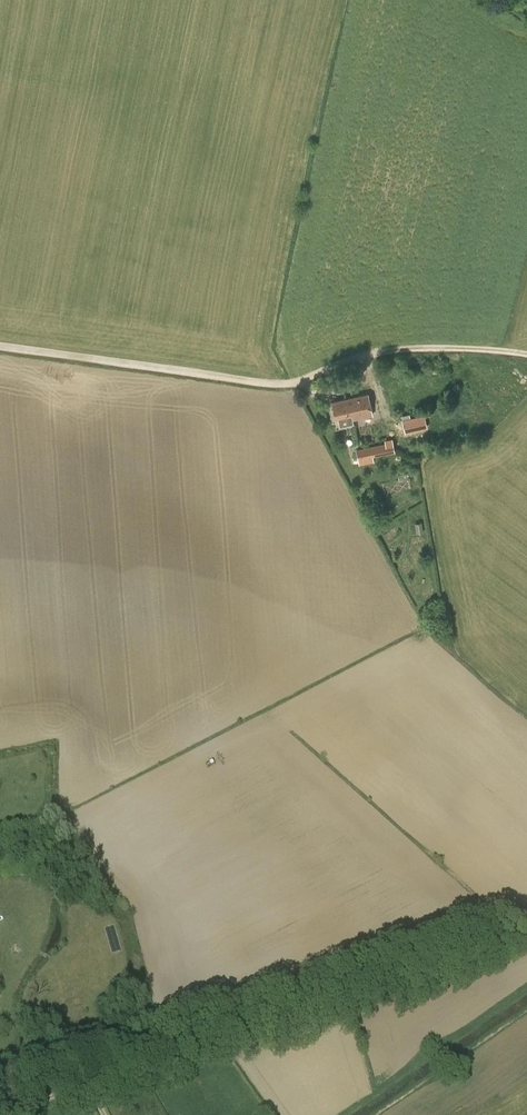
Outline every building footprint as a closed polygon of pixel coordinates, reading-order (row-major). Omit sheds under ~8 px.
[(368,394),(345,399),(350,419),(372,415),(368,394)] [(349,416),(350,419),(345,399),(332,401),(336,419),(349,416)] [(409,427),(410,430),(427,426),(425,416),(403,420),(405,428),(409,427)] [(369,462),(368,457),(394,452),(391,440),(385,442),(385,444),(357,450),(359,463),(369,462)] [(414,523),(416,534),(423,532),(421,522),(414,523)]
